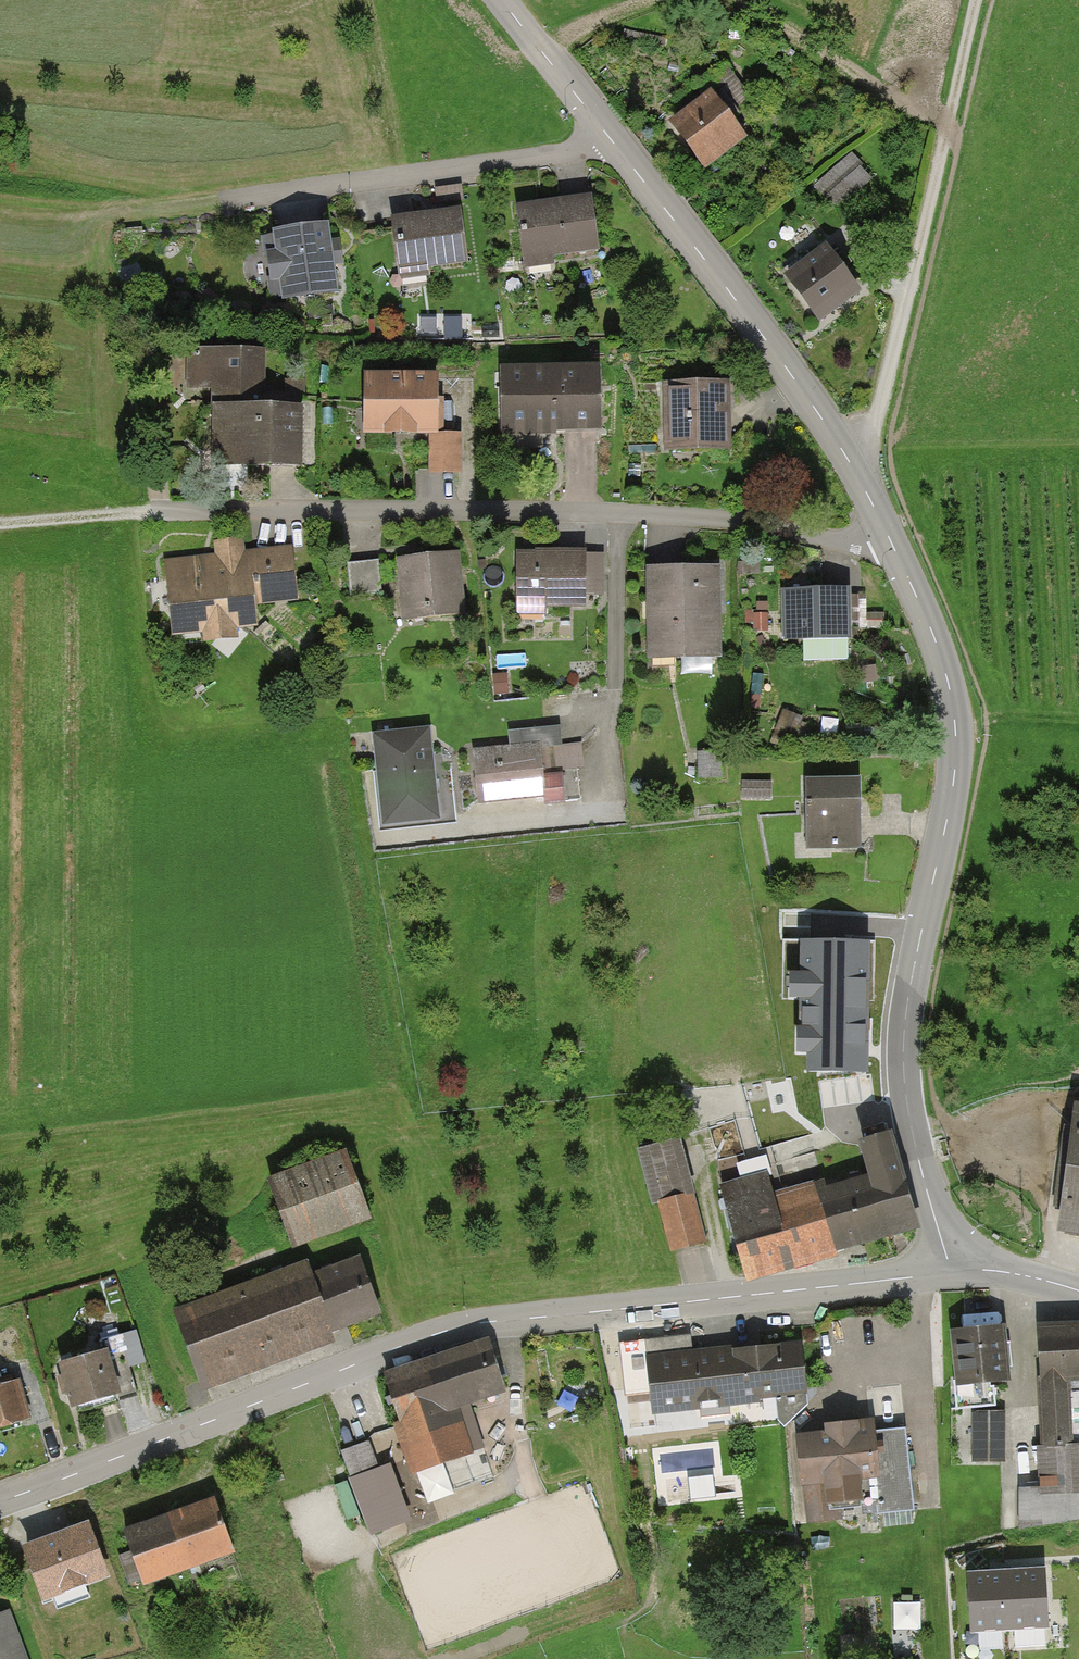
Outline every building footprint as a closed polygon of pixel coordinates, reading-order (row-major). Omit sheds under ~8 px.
[(727,91),(676,129),(711,176),(762,138),(727,91)] [(869,178),(851,157),(819,186),(837,207),(869,178)] [(436,189),(438,203),(463,199),(461,185),(436,189)] [(591,200),(518,209),(524,256),(597,246),(591,200)] [(459,212),(394,221),(400,268),(466,259),(459,212)] [(326,227),(278,234),(281,254),(270,256),(273,279),(283,277),(286,297),(334,290),(326,227)] [(849,242),(792,283),(824,327),(881,286),(849,242)] [(250,351),(192,350),(192,385),(218,386),(216,471),(241,471),(242,462),(297,464),(298,409),(249,408),(250,351)] [(598,370),(504,372),(505,431),(600,429),(598,370)] [(435,378),(368,377),(368,429),(434,430),(435,378)] [(726,383),(668,384),(669,441),(726,441),(726,383)] [(458,435),(433,435),(433,469),(458,469),(458,435)] [(299,552),(173,564),(180,637),(272,628),(269,599),(303,596),(299,552)] [(468,557),(404,563),(408,620),(473,615),(468,557)] [(600,557),(520,560),(521,604),(602,601),(600,557)] [(381,558),(349,560),(352,593),(383,591),(381,558)] [(724,563),(647,564),(649,660),(726,658),(724,563)] [(860,587),(790,587),(790,638),(860,638),(860,587)] [(427,731),(378,736),(387,824),(435,819),(427,731)] [(541,742),(472,750),(479,803),(548,795),(541,742)] [(718,752),(700,753),(702,776),(720,775),(718,752)] [(771,782),(741,780),(740,797),(770,798),(771,782)] [(858,781),(807,781),(808,846),(859,845),(858,781)] [(865,945),(806,943),(804,1028),(813,1028),(812,1069),(862,1070),(865,945)] [(1077,1130),(1066,1203),(1078,1205),(1078,1131),(1077,1130)] [(871,1169),(889,1231),(914,1224),(889,1136),(864,1143),(871,1169)] [(676,1141),(642,1150),(655,1202),(661,1201),(673,1248),(701,1241),(676,1141)] [(367,1163),(282,1191),(299,1241),(384,1213),(367,1163)] [(761,1179),(721,1191),(744,1272),(889,1231),(871,1169),(767,1198),(761,1179)] [(324,1270),(182,1324),(203,1378),(344,1325),(341,1318),(376,1305),(359,1263),(326,1276),(324,1270)] [(1040,1332),(1043,1379),(1078,1378),(1078,1330),(1040,1332)] [(1013,1332),(961,1334),(962,1388),(1014,1387),(1013,1332)] [(800,1341),(647,1358),(653,1411),(776,1398),(778,1417),(784,1424),(806,1403),(800,1341)] [(488,1345),(390,1379),(419,1466),(481,1445),(466,1401),(502,1388),(488,1345)] [(123,1352),(73,1366),(86,1409),(135,1395),(123,1352)] [(1043,1379),(1046,1447),(1078,1445),(1078,1378),(1043,1379)] [(0,1390),(0,1434),(43,1421),(31,1380),(0,1390)] [(969,1462),(1008,1461),(1006,1407),(967,1409),(969,1462)] [(826,1432),(799,1435),(808,1521),(840,1517),(838,1499),(858,1497),(856,1475),(875,1473),(879,1511),(913,1507),(904,1428),(860,1433),(859,1421),(825,1424),(826,1432)] [(367,1441),(343,1450),(373,1531),(408,1518),(389,1466),(378,1470),(367,1441)] [(1046,1447),(1048,1493),(1078,1491),(1078,1445),(1046,1447)] [(212,1501),(129,1531),(146,1580),(230,1549),(212,1501)] [(105,1574),(87,1524),(25,1546),(43,1597),(105,1574)] [(1047,1624),(1044,1568),(1028,1569),(986,1572),(970,1573),(973,1628),(1047,1624)] [(897,1600),(897,1626),(923,1627),(924,1601),(897,1600)] [(17,1613),(0,1618),(0,1658),(32,1658),(17,1613)]
